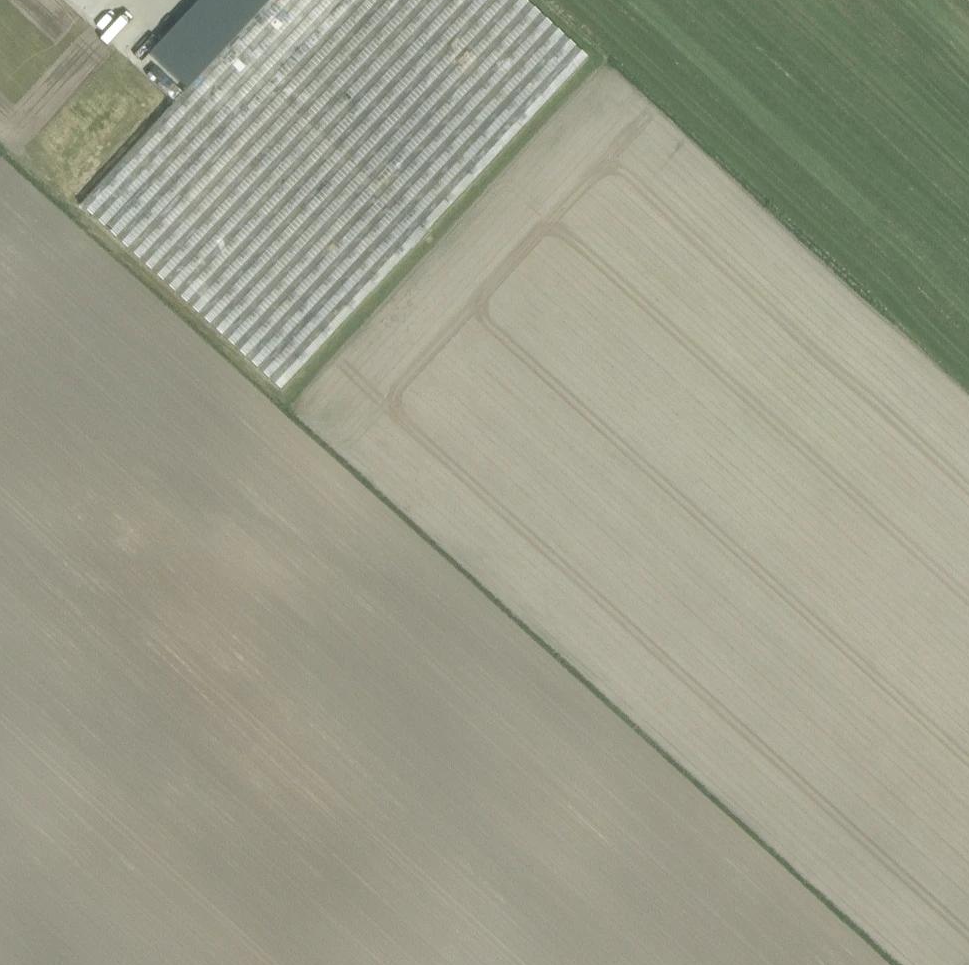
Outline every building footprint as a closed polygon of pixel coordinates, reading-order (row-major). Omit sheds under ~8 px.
[(180,99),(82,205),(282,389),(588,56),(528,0),(271,0),(180,99)]
